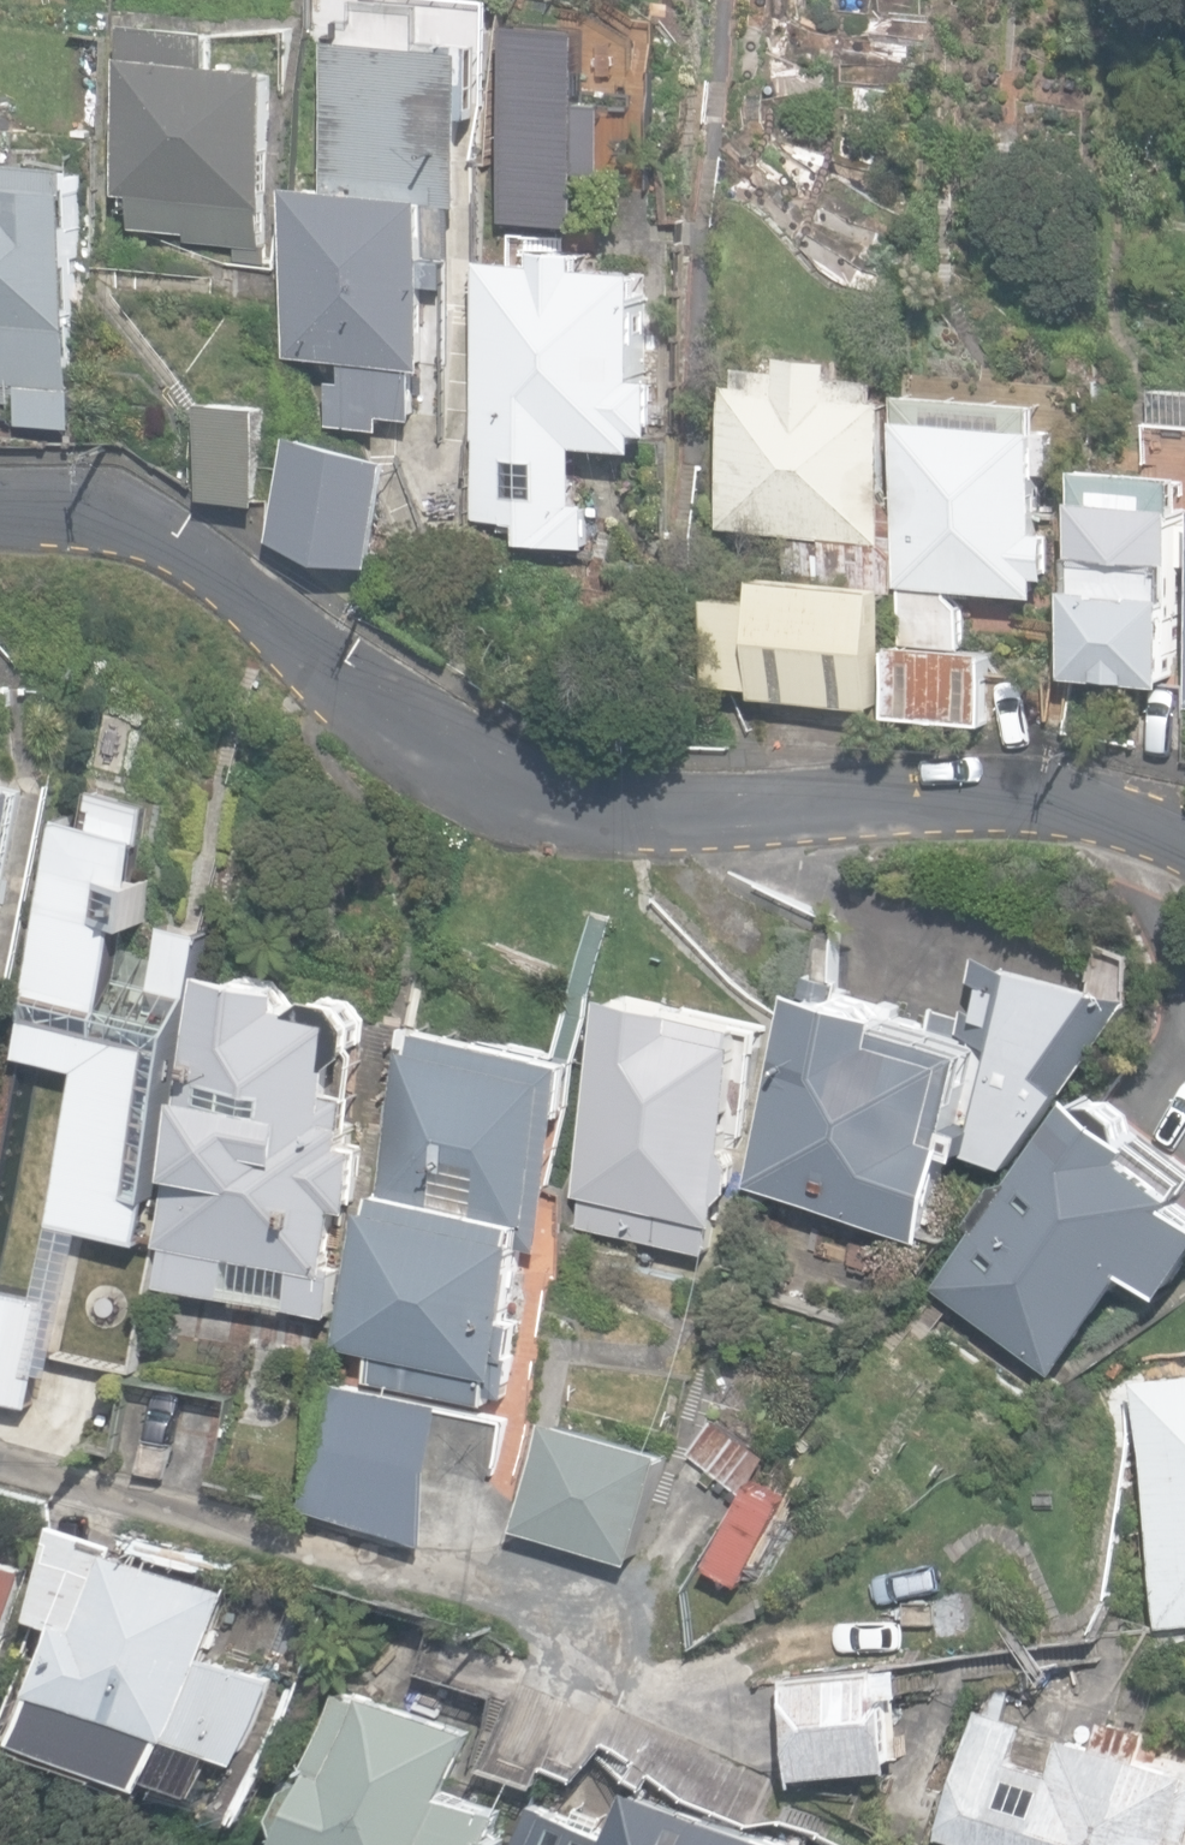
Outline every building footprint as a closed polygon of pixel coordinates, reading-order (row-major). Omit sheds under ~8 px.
[(379,429),(380,416),(415,418),(419,365),(431,366),(441,202),(469,204),(475,112),(486,112),(493,5),(418,0),(360,0),(359,16),(347,16),(346,35),(339,34),(330,182),(295,180),(285,357),(341,360),(339,381),(323,380),(320,426),(379,429)] [(223,29),(133,22),(116,233),(226,242),(224,261),(266,265),(282,65),(220,60),(223,29)] [(508,219),(570,222),(578,76),(516,73),(508,219)] [(82,423),(84,388),(71,387),(86,163),(18,159),(17,170),(0,169),(0,382),(1,382),(0,393),(0,402),(27,404),(26,420),(82,423)] [(471,538),(587,543),(589,502),(578,501),(580,446),(640,449),(641,430),(661,431),(664,373),(649,372),(654,265),(595,262),(595,245),(546,242),(545,258),(485,255),(471,538)] [(778,570),(887,579),(894,503),(883,503),(893,389),(880,388),(882,368),(838,365),(840,349),(787,344),(785,361),(741,357),(739,379),(728,378),(716,523),(781,529),(778,570)] [(1051,391),(908,383),(896,586),(1042,594),(1043,576),(1050,576),(1053,532),(1043,531),(1051,391)] [(206,497),(268,503),(276,405),(214,400),(206,497)] [(327,558),(386,559),(408,452),(299,429),(277,536),(327,558)] [(1172,678),(1184,502),(1184,472),(1090,465),(1075,670),(1172,678)] [(878,708),(888,587),(765,577),(763,601),(718,597),(710,687),(756,691),(756,698),(878,708)] [(889,715),(989,723),(995,657),(894,649),(889,715)] [(33,787),(0,780),(0,949),(33,787)] [(910,1003),(816,977),(761,1180),(939,1228),(966,1148),(1006,1160),(1069,1086),(1147,986),(1106,985),(1021,966),(976,953),(970,981),(983,989),(978,1043),(905,1024),(910,1003)] [(165,1281),(333,1315),(344,1262),(337,1261),(349,1201),(359,1203),(371,1145),(353,1142),(364,1091),(347,1088),(353,1057),(369,1046),(373,1017),(358,996),(332,990),(314,1002),(299,999),(302,984),(222,967),(167,1240),(173,1241),(165,1281)] [(575,1228),(702,1256),(709,1224),(716,1225),(722,1198),(734,1190),(740,1166),(733,1150),(756,1039),(746,1037),(748,1028),(615,1000),(573,1192),(583,1194),(575,1228)] [(46,1264),(52,1234),(146,1253),(185,1059),(105,1043),(108,1029),(25,1013),(0,1136),(0,1225),(9,1226),(3,1256),(46,1264)] [(375,1375),(491,1401),(494,1392),(507,1395),(522,1329),(509,1326),(527,1249),(536,1252),(575,1071),(423,1039),(386,1210),(377,1208),(348,1340),(381,1348),(375,1375)] [(1184,1266),(1184,1184),(1141,1150),(1152,1136),(1090,1088),(1023,1172),(1006,1176),(975,1218),(983,1223),(935,1284),(1052,1372),(1133,1269),(1165,1293),(1184,1266)] [(10,1373),(25,1274),(0,1270),(0,1372),(10,1373)] [(303,1502),(435,1535),(434,1465),(450,1398),(335,1370),(303,1502)] [(1164,1626),(1184,1623),(1184,1377),(1133,1384),(1164,1626)] [(533,1519),(640,1550),(666,1459),(560,1428),(533,1519)] [(746,1580),(797,1478),(764,1461),(713,1563),(746,1580)] [(165,1766),(209,1781),(221,1743),(251,1752),(277,1673),(210,1651),(231,1585),(119,1548),(122,1538),(58,1517),(41,1612),(64,1619),(28,1728),(162,1772),(165,1766)] [(27,1569),(0,1561),(0,1659),(27,1569)] [(801,1773),(907,1759),(898,1691),(912,1689),(908,1663),(789,1680),(801,1773)] [(509,1838),(497,1834),(505,1810),(450,1793),(469,1732),(360,1697),(359,1702),(334,1695),(311,1769),(318,1771),(316,1778),(300,1783),(292,1809),(301,1826),(298,1834),(333,1844),(506,1844),(509,1838)] [(1148,1751),(1154,1725),(1105,1713),(1099,1740),(1066,1732),(1058,1764),(1014,1754),(1022,1721),(973,1709),(944,1831),(964,1836),(962,1844),(1184,1844),(1184,1760),(1148,1751)] [(633,1786),(621,1825),(578,1812),(570,1839),(539,1829),(534,1844),(799,1844),(801,1838),(633,1786)]
